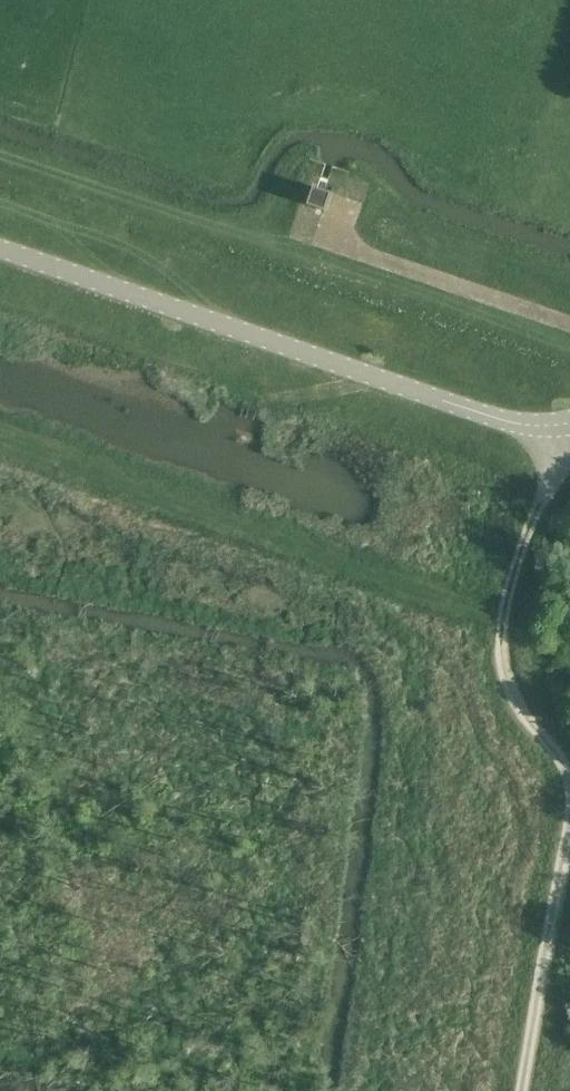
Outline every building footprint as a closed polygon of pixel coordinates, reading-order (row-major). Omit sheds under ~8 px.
[(325,210),(330,192),(313,187),(308,204),(325,210)]
